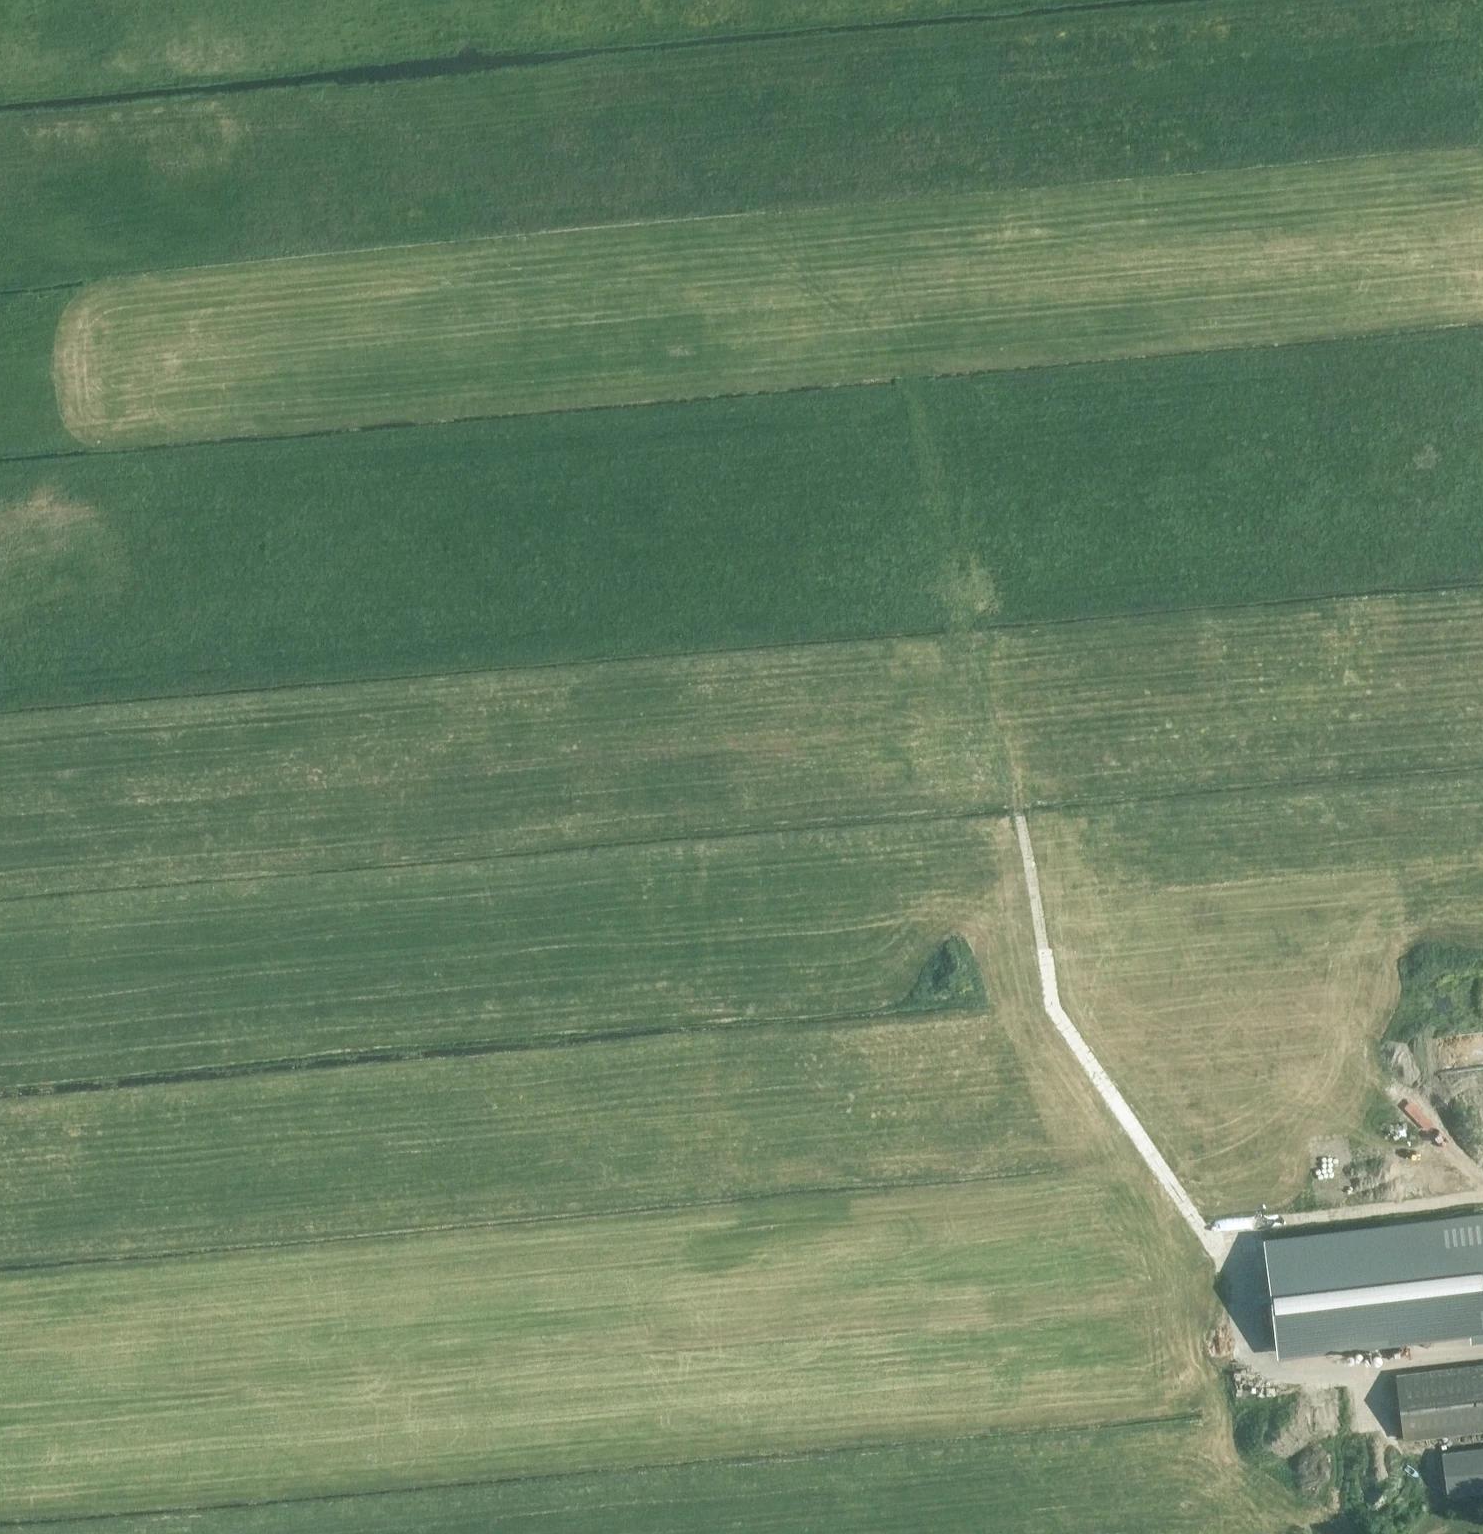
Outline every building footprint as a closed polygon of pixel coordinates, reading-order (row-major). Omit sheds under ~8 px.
[(1446,1168),(1445,1180),(1469,1182),(1470,1170),(1446,1168)] [(1369,1171),(1348,1172),(1349,1189),(1370,1188),(1369,1171)] [(1482,1334),(1482,1216),(1262,1242),(1275,1352),(1469,1329),(1469,1336),(1482,1334)] [(1396,1372),(1403,1436),(1482,1427),(1482,1362),(1396,1372)] [(1443,1451),(1448,1493),(1482,1489),(1482,1446),(1443,1451)]
